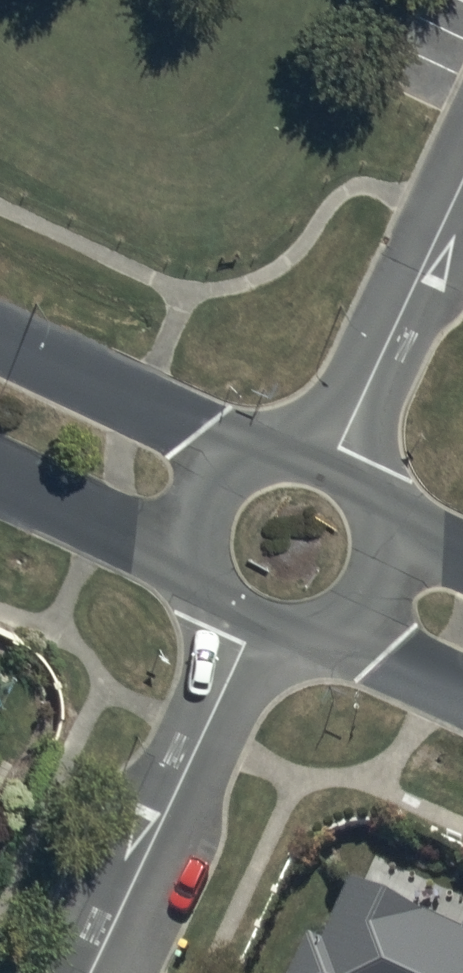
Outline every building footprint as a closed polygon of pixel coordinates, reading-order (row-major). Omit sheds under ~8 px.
[(350,883),(324,942),(311,936),(294,972),(462,972),(462,928),(417,907),(427,883),(384,864),(371,892),(350,883)]
